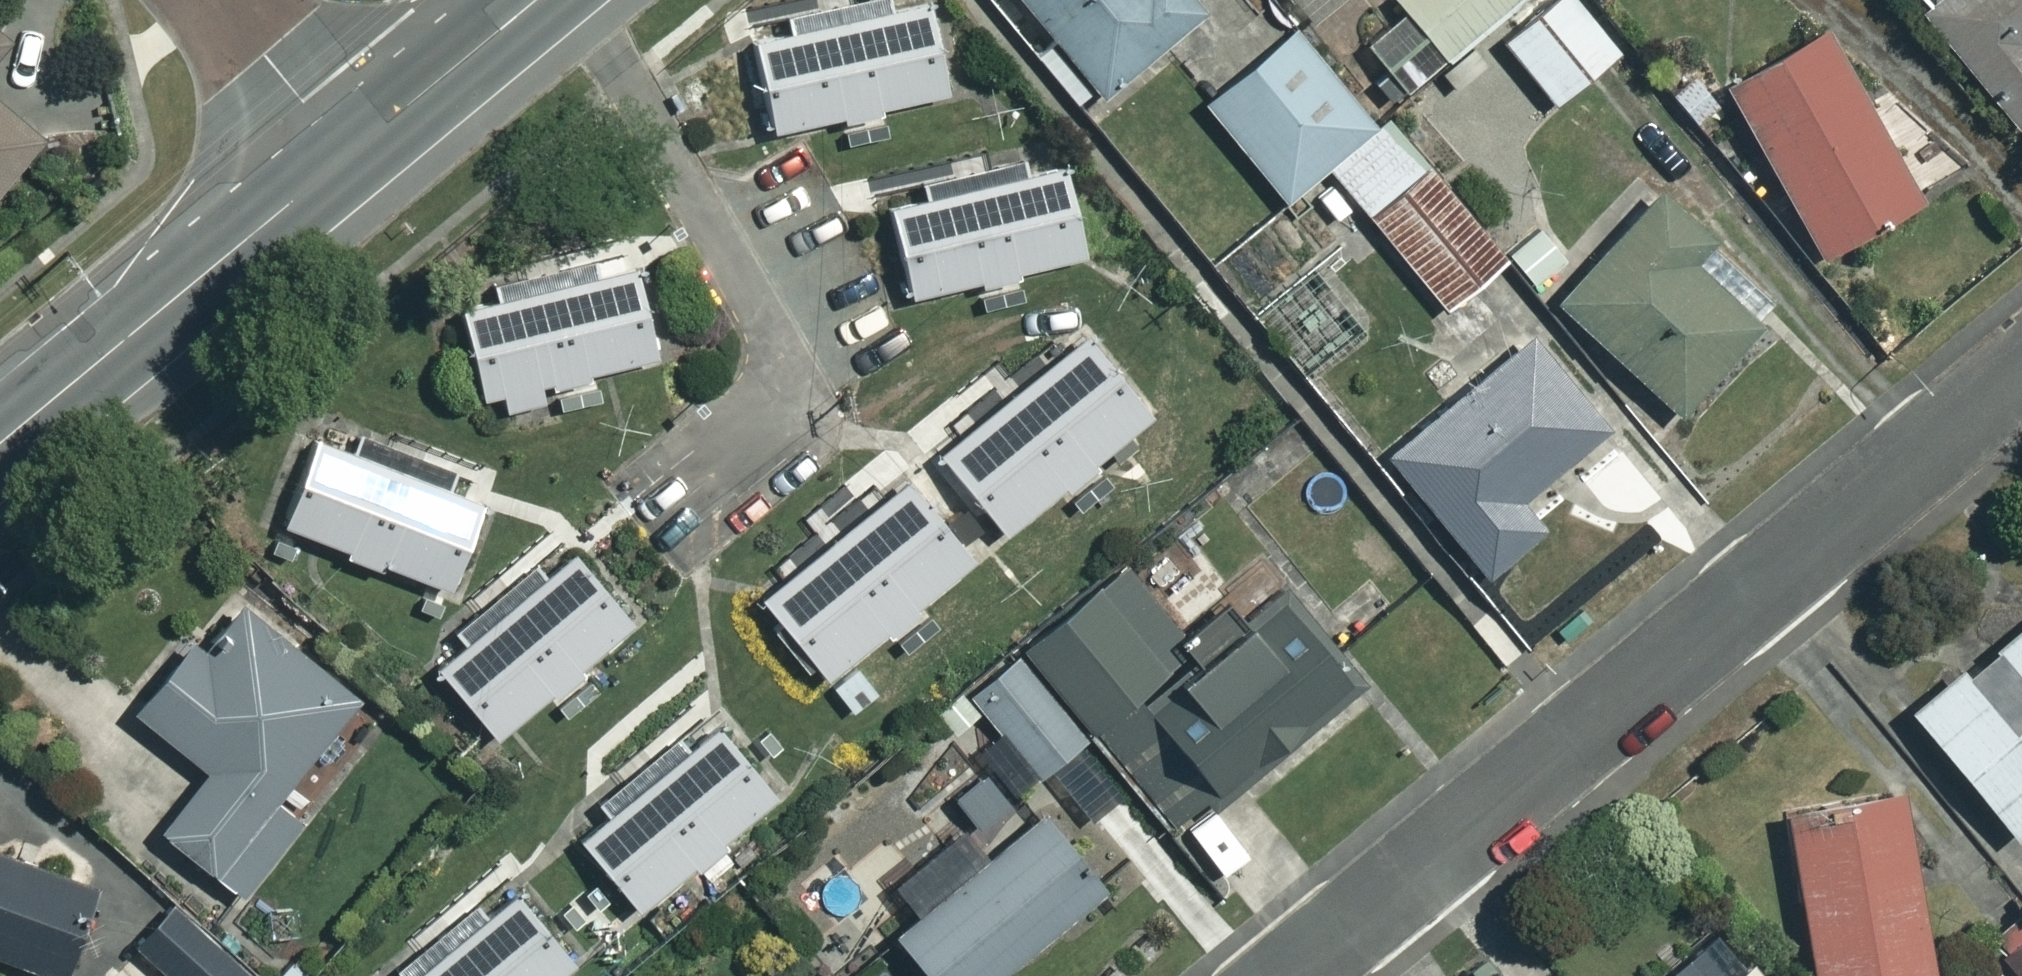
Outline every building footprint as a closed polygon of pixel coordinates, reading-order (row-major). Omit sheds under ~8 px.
[(1095,90),(1195,6),(1189,0),(1020,0),(1095,90)] [(1303,16),(1322,0),(1290,0),(1303,16)] [(1442,54),(1506,0),(1396,0),(1442,54)] [(1575,0),(1536,0),(1494,35),(1548,99),(1613,46),(1575,0)] [(1908,8),(1999,128),(2021,110),(2021,49),(2018,44),(2021,41),(2021,0),(1918,0),(1908,8)] [(934,90),(916,1),(746,36),(765,125),(934,90)] [(1439,52),(1395,4),(1354,42),(1398,90),(1439,52)] [(1369,122),(1286,23),(1198,98),(1281,196),(1369,122)] [(1910,194),(1815,25),(1717,80),(1812,249),(1910,194)] [(0,35),(0,81),(23,54),(0,35)] [(1719,93),(1683,49),(1652,74),(1688,118),(1719,93)] [(51,138),(0,94),(0,198),(51,138)] [(1394,118),(1330,169),(1440,306),(1503,256),(1394,118)] [(1074,250),(1052,160),(881,202),(903,291),(1074,250)] [(1707,232),(1653,181),(1548,291),(1670,407),(1752,320),(1685,256),(1707,232)] [(1571,242),(1547,216),(1508,253),(1532,279),(1571,242)] [(646,353),(620,254),(452,300),(476,390),(494,385),(499,406),(537,396),(534,383),(646,353)] [(1140,413),(1077,332),(932,446),(995,527),(1140,413)] [(1597,423),(1520,332),(1380,452),(1480,569),(1535,522),(1512,496),(1597,423)] [(440,484),(309,435),(276,520),(440,581),(480,476),(447,464),(440,484)] [(963,560),(895,472),(844,511),(849,518),(753,591),(816,673),(963,560)] [(628,620),(570,547),(430,659),(489,732),(628,620)] [(1094,581),(1013,647),(1084,737),(1160,834),(1344,686),(1264,586),(1164,667),(1094,581)] [(350,689),(236,598),(200,643),(184,629),(126,702),(201,762),(152,823),(235,890),(293,817),(265,794),(350,689)] [(1909,705),(2007,829),(2021,817),(2021,616),(1909,705)] [(1013,647),(958,690),(1030,779),(1084,737),(1013,647)] [(770,791),(711,720),(572,832),(631,904),(770,791)] [(1888,788),(1775,810),(1808,975),(1925,975),(1888,788)] [(1038,807),(888,927),(927,975),(982,975),(1099,882),(1038,807)] [(0,848),(0,956),(46,974),(83,880),(0,848)] [(506,890),(400,975),(546,975),(564,961),(506,890)] [(168,898),(129,945),(166,975),(236,975),(247,963),(168,898)] [(1990,942),(2016,975),(2021,975),(2021,917),(1990,942)] [(1741,951),(1709,975),(1761,975),(1741,951)]
